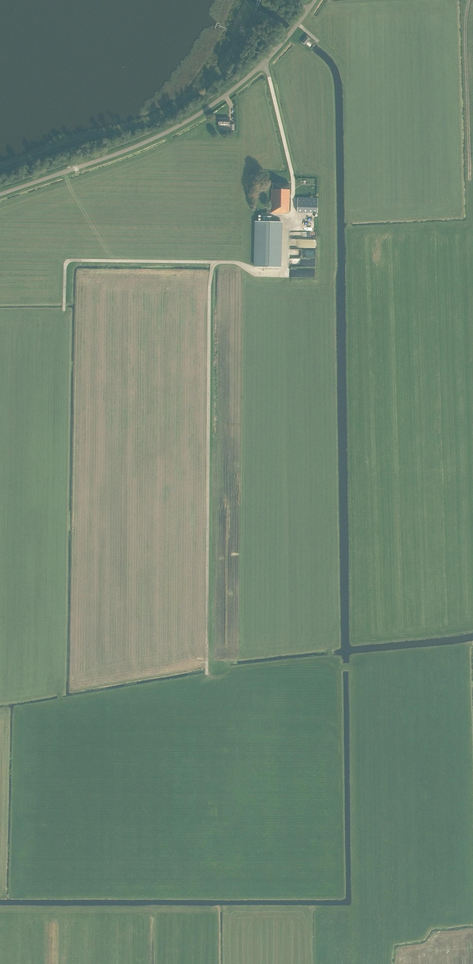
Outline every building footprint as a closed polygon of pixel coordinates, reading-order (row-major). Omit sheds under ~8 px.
[(230,130),(234,130),(234,125),(230,125),(229,125),(229,119),(219,118),(219,125),(224,125),(224,128),(230,128),(230,130)] [(284,212),(289,213),(290,188),(289,188),(289,183),(273,183),(273,187),(272,187),(271,208),(267,208),(267,213),(284,213),(284,212)] [(297,198),(297,212),(317,213),(318,198),(297,198)] [(280,266),(281,222),(271,222),(271,216),(261,216),(261,222),(255,221),(254,266),(280,266)] [(307,229),(311,229),(310,235),(316,235),(316,231),(314,231),(314,221),(307,221),(307,229)] [(316,258),(316,248),(316,239),(290,239),(290,246),(291,246),(291,250),(294,250),(295,257),(291,257),(291,259),(291,265),(297,265),(300,265),(315,265),(315,258),(316,258)] [(315,274),(314,266),(291,266),(291,270),(308,270),(308,274),(315,274)]
